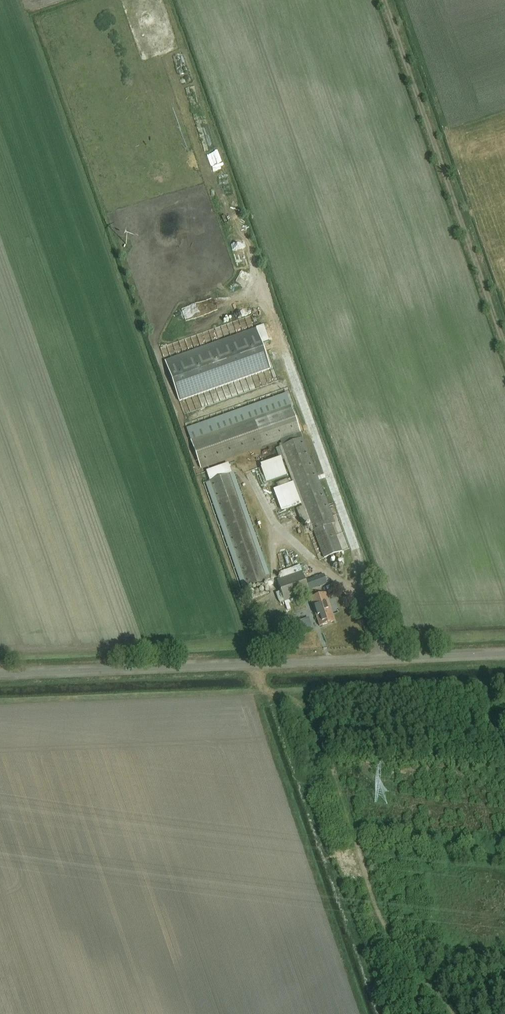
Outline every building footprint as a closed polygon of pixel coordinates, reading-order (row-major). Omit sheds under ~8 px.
[(188,320),(219,309),(215,297),(184,307),(188,320)] [(203,347),(165,361),(179,401),(218,388),(270,369),(261,343),(256,329),(203,347)] [(191,441),(190,441),(200,469),(263,447),(280,441),(301,434),(291,405),(253,419),(191,441)] [(310,531),(334,523),(302,438),(279,447),(310,531)] [(230,474),(208,481),(216,503),(245,588),(268,580),(230,474)] [(325,559),(341,553),(331,526),(315,532),(325,559)] [(306,582),(302,572),(277,581),(285,602),(310,593),(309,592),(328,585),(324,575),(306,582)] [(334,622),(325,595),(311,599),(320,627),(334,622)]
